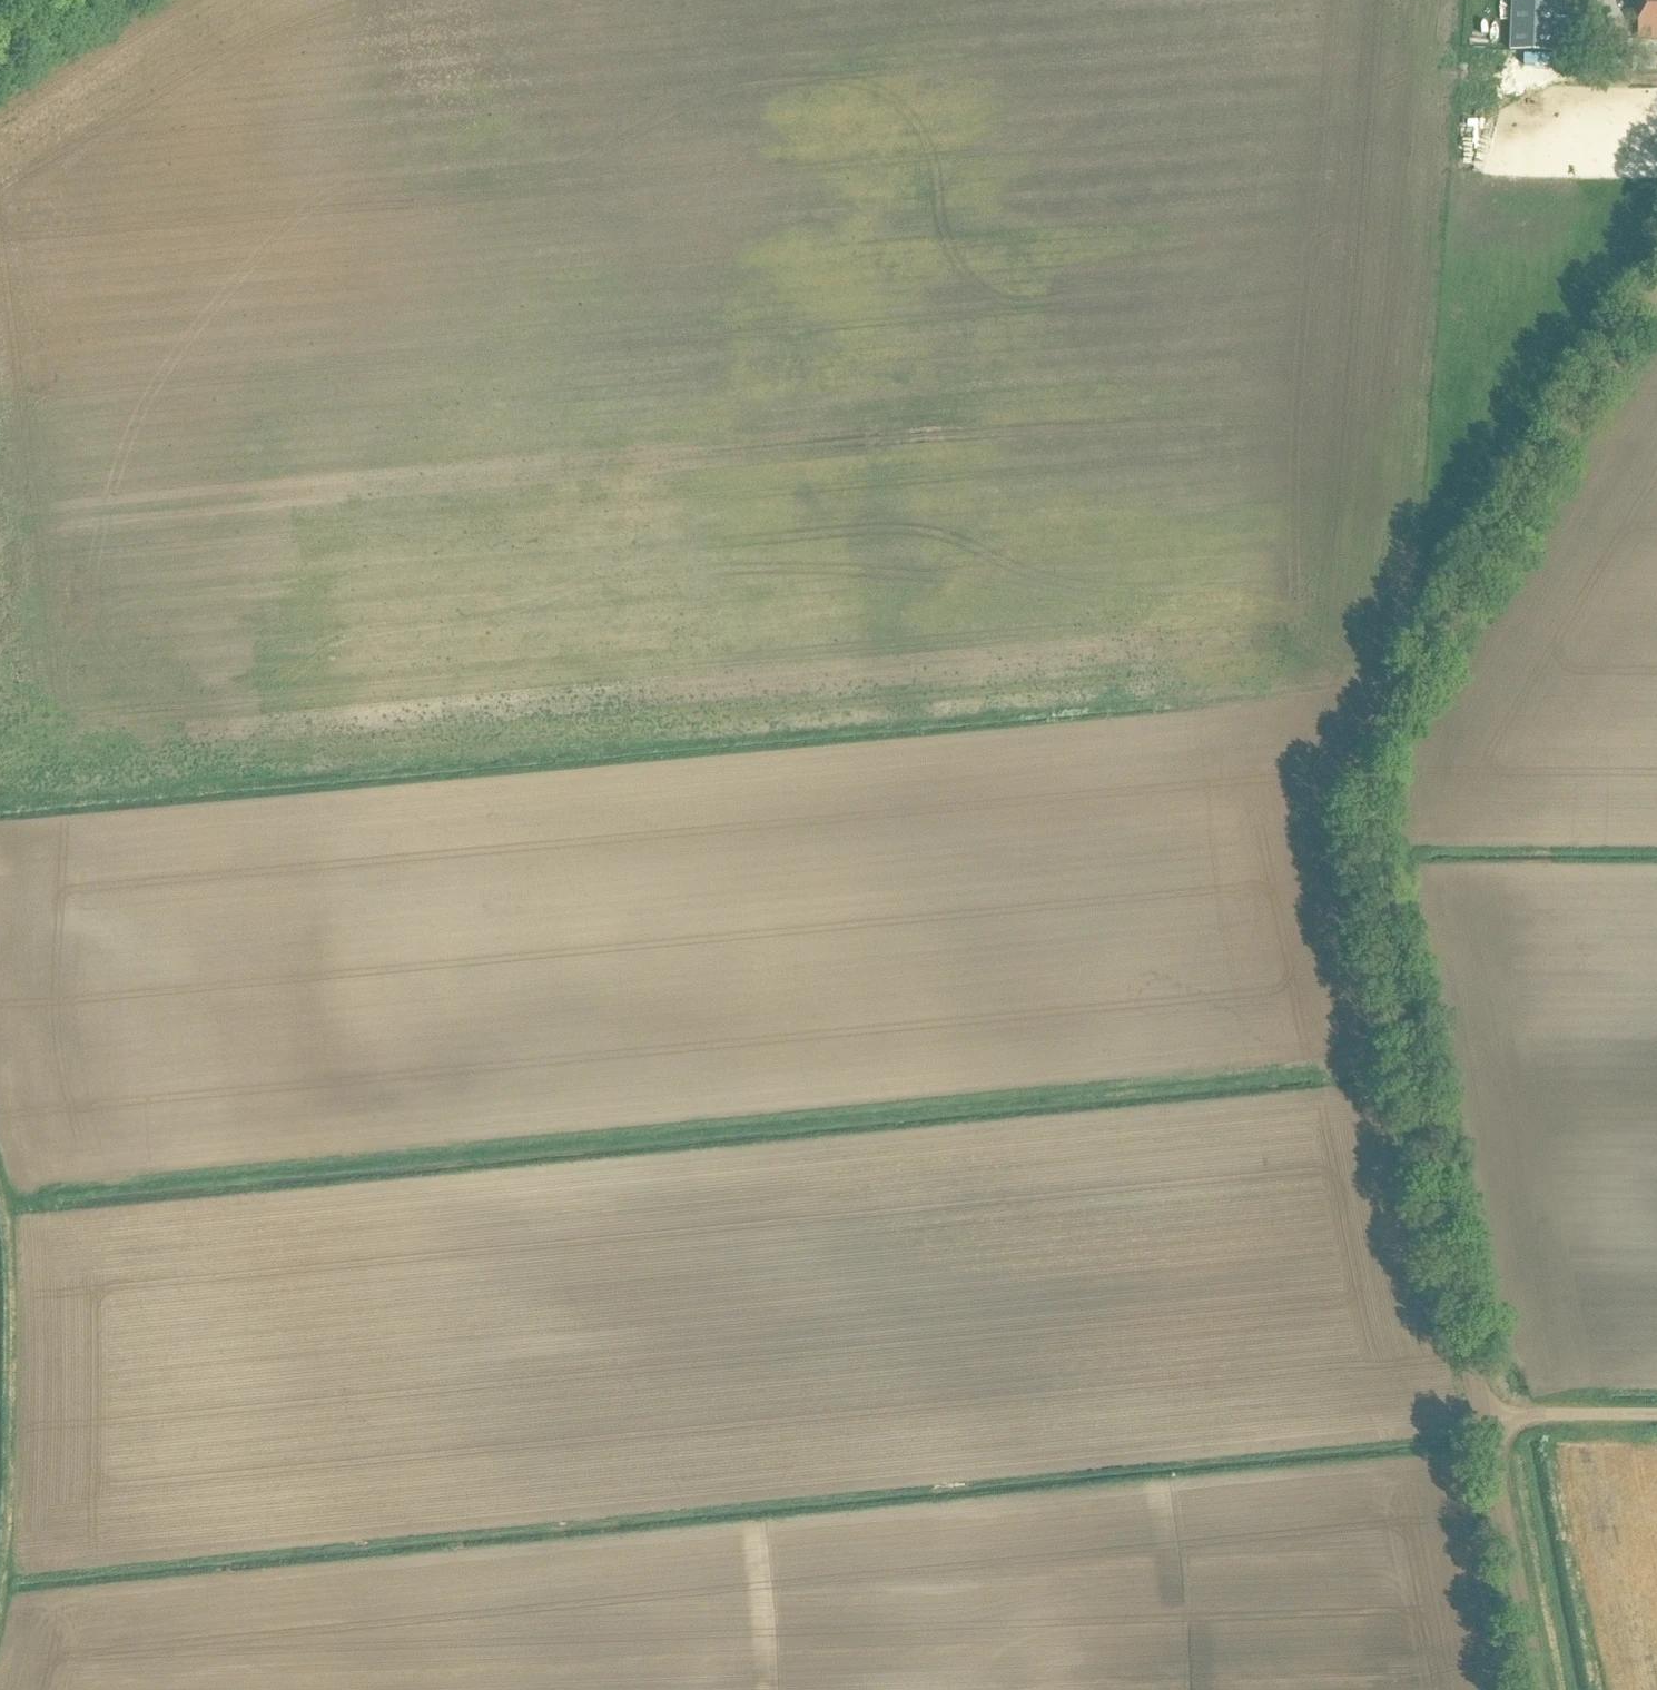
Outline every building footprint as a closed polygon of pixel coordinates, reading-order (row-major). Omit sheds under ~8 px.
[(1556,18),(1557,0),(1512,0),(1510,53),(1554,55),(1554,50),(1556,18)] [(1638,38),(1656,39),(1656,0),(1639,0),(1638,38)] [(1569,19),(1556,18),(1554,50),(1568,51),(1569,19)] [(1589,55),(1620,56),(1620,35),(1589,34),(1589,55)]
